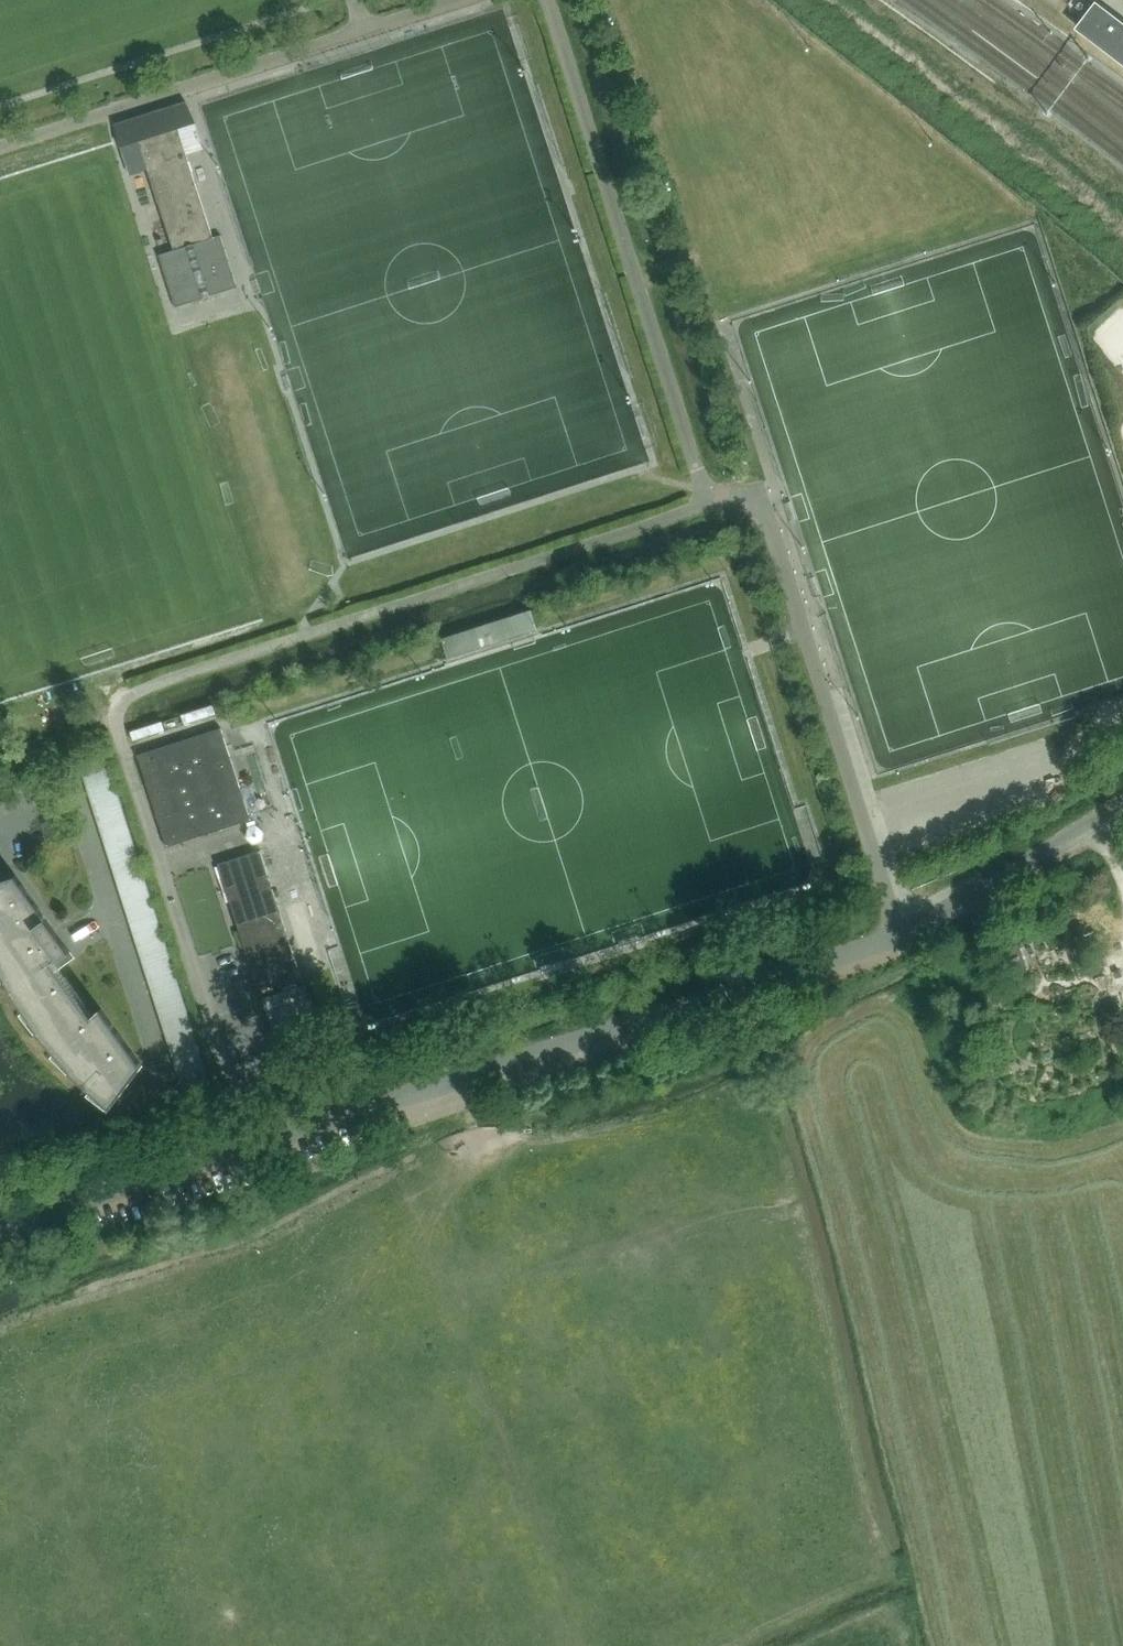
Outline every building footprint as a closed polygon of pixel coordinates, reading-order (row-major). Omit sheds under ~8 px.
[(1075,29),(1122,66),(1122,22),(1097,2),(1096,1),(1094,4),(1083,19),(1079,25),(1077,27),(1076,29),(1075,29)] [(139,142),(174,251),(160,256),(177,307),(237,287),(221,236),(214,238),(179,129),(196,123),(186,101),(115,124),(120,147),(139,142)] [(214,705),(182,715),(185,724),(217,714),(214,705)] [(163,722),(131,732),(134,740),(166,730),(163,722)] [(169,848),(253,820),(223,728),(139,755),(169,848)] [(110,765),(84,773),(88,785),(114,777),(110,765)] [(117,789),(114,777),(88,785),(92,797),(117,789)] [(121,801),(117,789),(92,797),(96,809),(121,801)] [(121,801),(96,809),(100,821),(125,813),(121,801)] [(125,813),(100,821),(104,833),(129,825),(125,813)] [(129,825),(104,833),(108,845),(133,837),(129,825)] [(133,837),(108,845),(111,857),(137,849),(133,837)] [(137,849),(111,857),(115,869),(141,861),(137,849)] [(259,973),(254,975),(259,991),(302,978),(262,851),(219,864),(232,904),(237,903),(245,930),(240,931),(245,948),(250,946),(259,973)] [(141,861),(115,869),(119,882),(145,873),(141,861)] [(145,873),(119,882),(123,894),(148,885),(145,873)] [(102,1008),(92,1017),(59,970),(75,958),(16,875),(0,881),(0,967),(10,986),(9,987),(38,1030),(37,1031),(71,1070),(70,1071),(109,1106),(108,1107),(110,1109),(143,1066),(102,1008)] [(148,885),(123,894),(127,906),(152,898),(148,885)] [(152,898),(127,906),(131,918),(156,910),(152,898)] [(156,910),(131,918),(135,930),(160,922),(156,910)] [(164,934),(160,922),(135,930),(139,942),(164,934)] [(168,946),(164,934),(139,942),(142,954),(168,946)] [(1021,940),(1003,946),(1012,977),(1031,971),(1021,940)] [(168,946),(142,954),(146,966),(172,958),(168,946)] [(175,970),(172,958),(146,966),(150,978),(175,970)] [(179,982),(175,970),(150,978),(154,990),(179,982)] [(183,994),(179,982),(154,990),(158,1002),(183,994)] [(304,987),(264,999),(275,1034),(315,1022),(304,987)] [(187,1006),(183,994),(158,1002),(162,1015),(187,1006)] [(191,1018),(187,1006),(162,1015),(166,1027),(191,1018)] [(195,1031),(191,1018),(166,1027),(169,1039),(195,1031)] [(195,1031),(169,1039),(173,1051),(199,1043),(195,1031)] [(199,1043),(173,1051),(177,1063),(203,1055),(199,1043)] [(203,1055),(177,1063),(181,1075),(206,1067),(203,1055)] [(998,1069),(1004,1074),(1010,1069),(1004,1063),(998,1069)] [(206,1067),(181,1075),(185,1087),(210,1079),(206,1067)] [(210,1079),(185,1087),(189,1099),(214,1091),(210,1079)]
